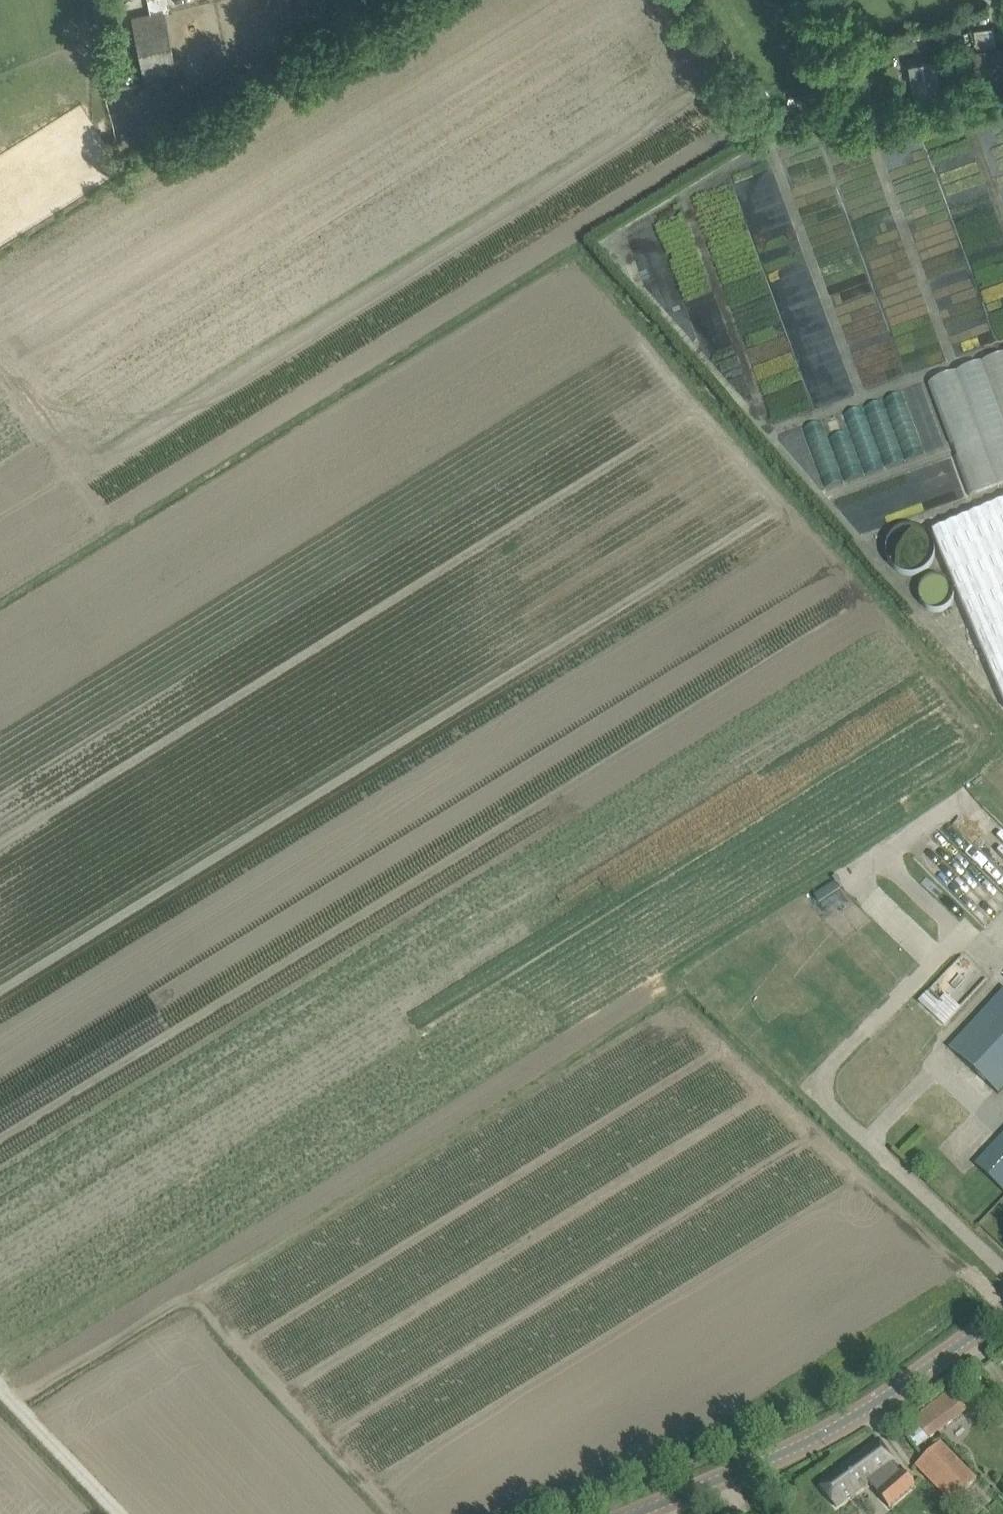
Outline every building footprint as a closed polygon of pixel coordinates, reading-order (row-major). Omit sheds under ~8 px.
[(145,84),(177,77),(163,11),(170,9),(168,0),(147,0),(150,12),(131,16),(145,84)] [(289,43),(337,33),(330,0),(281,0),(289,43)] [(978,45),(995,42),(993,26),(975,28),(978,45)] [(972,48),(977,92),(1002,89),(1002,45),(972,48)] [(931,61),(908,65),(912,91),(917,90),(917,93),(919,93),(936,90),(931,61)] [(969,496),(1002,484),(1002,356),(928,383),(969,496)] [(932,532),(1002,697),(1002,502),(932,532)] [(997,1092),(1002,1086),(1002,989),(949,1045),(997,1092)] [(975,1164),(1002,1189),(1002,1134),(975,1164)] [(914,1420),(928,1439),(973,1405),(959,1387),(914,1420)] [(843,1468),(820,1486),(836,1507),(895,1463),(878,1440),(843,1467),(843,1468)] [(929,1480),(952,1503),(976,1480),(954,1457),(940,1443),(916,1466),(929,1480)] [(894,1465),(869,1483),(878,1493),(877,1494),(889,1507),(915,1485),(906,1475),(909,1472),(906,1469),(901,1474),(894,1465)]
